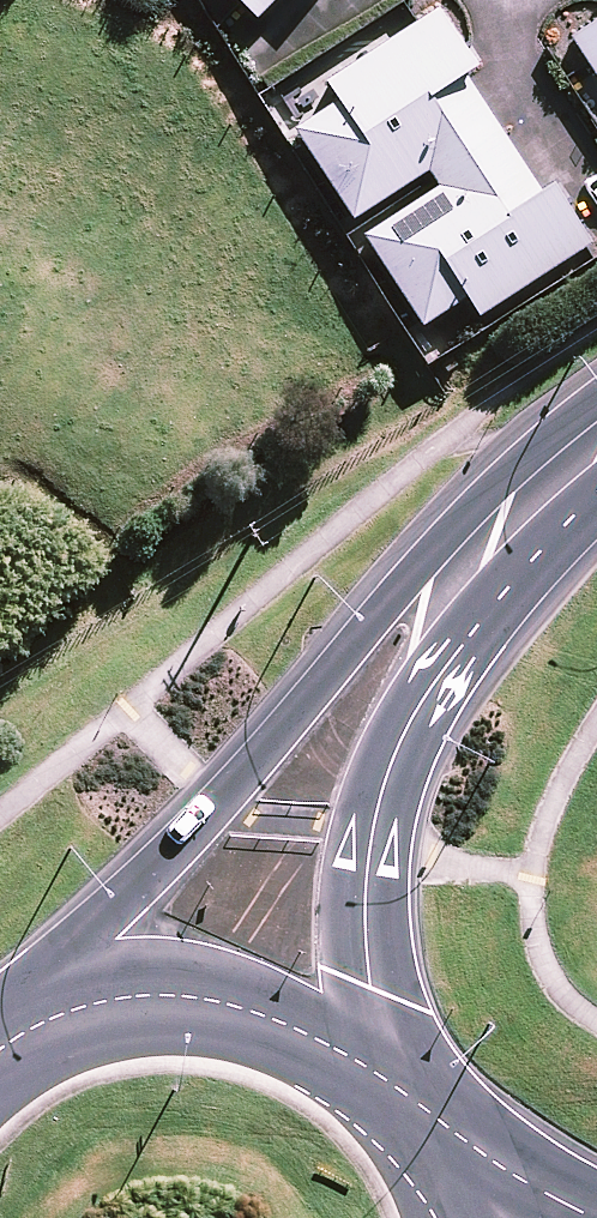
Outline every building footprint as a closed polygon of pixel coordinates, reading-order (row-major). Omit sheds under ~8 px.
[(257,12),(270,0),(246,0),(257,12)] [(354,218),(426,173),(435,186),(362,232),(422,324),(444,310),(455,327),(584,242),(431,9),(324,80),(336,98),(293,126),(354,218)] [(567,31),(596,78),(596,11),(567,31)]
